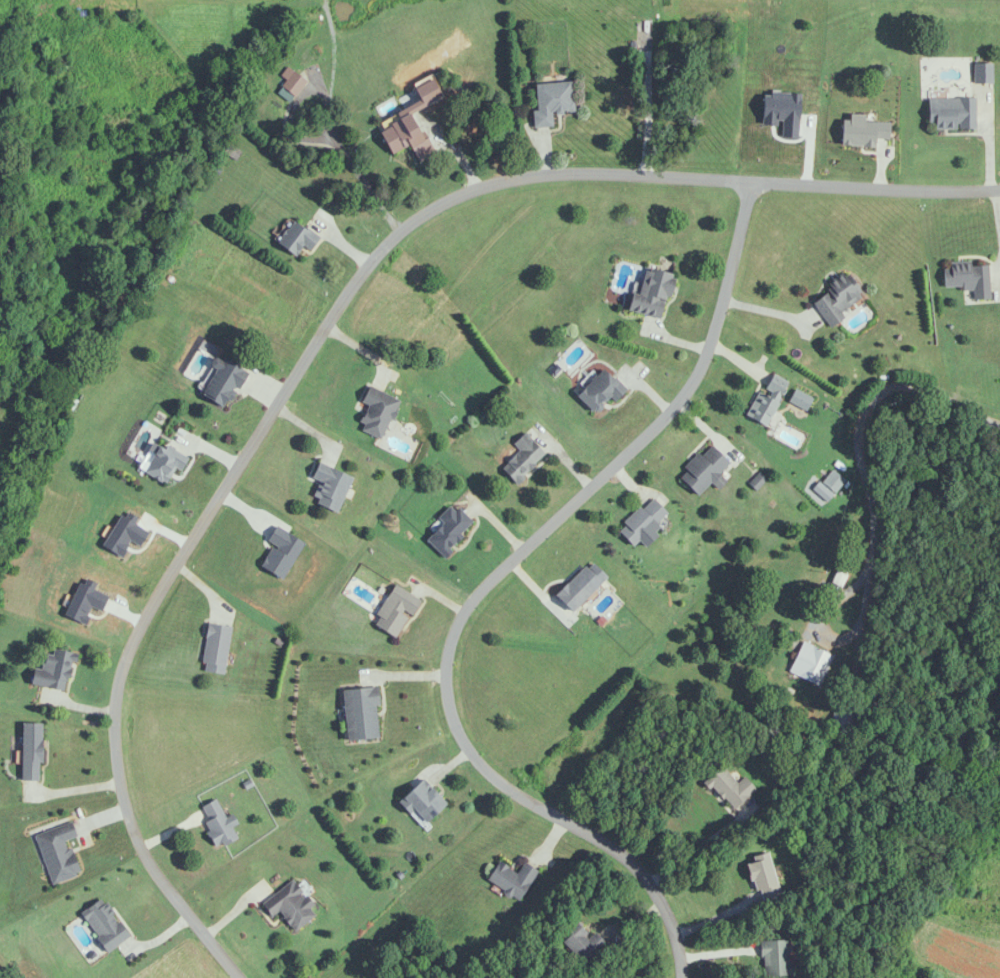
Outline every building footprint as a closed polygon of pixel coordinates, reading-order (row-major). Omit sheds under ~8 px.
[(974,82),(993,82),(993,63),(974,63),(974,82)] [(307,80),(287,68),(282,77),(286,80),(280,89),(295,99),(307,80)] [(534,83),(536,128),(553,127),(552,113),(573,112),(571,81),(534,83)] [(976,130),(976,98),(928,98),(928,130),(976,130)] [(377,130),(390,155),(409,145),(419,163),(434,155),(411,112),(377,130)] [(241,152),(229,145),(226,150),(237,158),(241,152)] [(276,243),(294,257),(304,245),(310,251),(319,240),(295,220),(276,243)] [(990,265),(943,266),(943,288),(973,288),(974,299),(991,299),(990,265)] [(627,311),(664,318),(673,273),(644,268),(639,297),(630,295),(627,311)] [(829,327),(845,318),(840,311),(863,298),(848,272),(827,284),(831,291),(814,301),(829,327)] [(218,357),(197,394),(225,410),(246,372),(218,357)] [(624,391),(605,367),(574,392),(592,415),(624,391)] [(785,395),(769,382),(744,412),(760,426),(785,395)] [(361,431),(382,440),(400,399),(369,386),(355,419),(365,423),(361,431)] [(500,465),(512,482),(546,458),(527,432),(513,443),(519,452),(500,465)] [(143,470),(153,453),(147,448),(151,441),(162,447),(165,442),(187,456),(179,469),(174,466),(166,481),(161,479),(160,480),(143,470)] [(717,490),(726,481),(719,474),(729,464),(710,444),(676,478),(695,496),(709,482),(717,490)] [(338,513),(353,477),(317,462),(311,477),(321,481),(312,503),(338,513)] [(666,512),(651,496),(615,530),(630,546),(666,512)] [(453,503),(428,527),(433,532),(425,539),(441,555),(473,525),(453,503)] [(259,564),(281,578),(304,542),(275,524),(266,539),(276,546),(275,548),(271,545),(259,564)] [(842,588),(854,565),(843,559),(831,582),(842,588)] [(553,596),(569,613),(606,577),(589,560),(553,596)] [(373,627),(397,639),(419,598),(392,584),(375,616),(378,618),(373,627)] [(207,621),(231,625),(223,673),(203,669),(204,661),(200,661),(207,621)] [(789,672),(821,687),(836,656),(804,641),(789,672)] [(43,655),(41,669),(32,668),(29,685),(67,692),(74,653),(53,650),(52,656),(43,655)] [(376,688),(342,689),(344,740),(378,739),(376,688)] [(41,724),(21,724),(21,781),(41,781),(41,724)] [(738,784),(722,766),(705,781),(732,812),(757,790),(745,777),(738,784)] [(422,825),(445,806),(422,779),(399,798),(422,825)] [(225,817),(218,800),(202,806),(208,821),(204,823),(214,848),(238,839),(233,828),(237,826),(233,814),(225,817)] [(76,837),(72,823),(35,835),(51,885),(79,876),(68,840),(76,837)] [(748,860),(759,905),(781,899),(770,854),(748,860)] [(517,874),(498,862),(486,880),(520,901),(538,872),(524,864),(517,874)] [(291,881),(260,905),(271,919),(278,913),(293,932),(317,913),(291,881)] [(106,953),(129,937),(102,899),(79,914),(106,953)] [(576,918),(558,937),(586,964),(604,946),(576,918)] [(763,941),(763,976),(792,976),(792,941),(763,941)]
